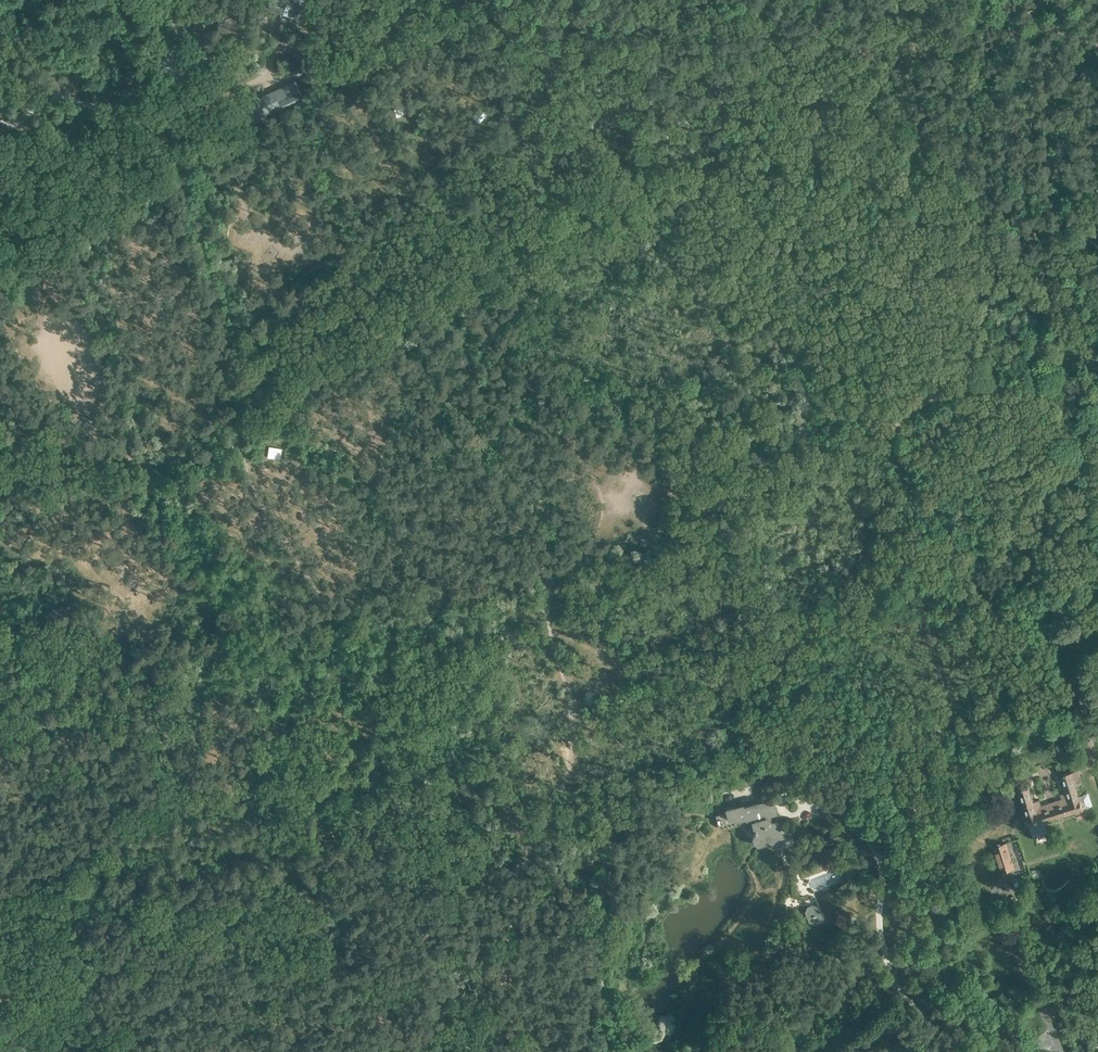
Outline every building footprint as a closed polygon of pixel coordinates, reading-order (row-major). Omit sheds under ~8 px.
[(270,6),(277,8),(280,0),(272,0),(270,6)] [(302,0),(283,0),(293,3),(290,13),(297,15),(302,0)] [(242,23),(240,12),(238,2),(215,6),(219,28),(242,23)] [(258,98),(243,105),(250,121),(302,97),(295,81),(258,98)] [(269,446),(268,456),(282,457),(282,446),(269,446)] [(86,668),(91,664),(84,658),(80,663),(86,668)] [(1025,814),(1022,815),(1026,827),(1029,826),(1033,837),(1048,833),(1045,822),(1083,810),(1083,809),(1092,806),(1088,794),(1079,796),(1075,785),(1082,783),(1078,770),(1067,773),(1067,772),(1064,773),(1064,774),(1060,776),(1065,791),(1060,793),(1061,799),(1041,805),(1039,800),(1034,802),(1029,786),(1017,789),(1025,814)] [(756,802),(744,806),(743,804),(725,809),(726,812),(715,815),(718,827),(723,830),(740,826),(741,826),(751,823),(754,834),(752,838),(753,841),(754,842),(753,843),(758,846),(764,844),(766,840),(775,845),(793,841),(791,833),(772,822),(770,816),(775,808),(765,802),(764,802),(762,801),(761,801),(756,802)] [(901,812),(906,823),(922,819),(917,808),(901,812)] [(970,825),(973,832),(993,822),(989,816),(970,825)] [(993,847),(1001,872),(1013,867),(1005,843),(993,847)] [(804,912),(809,922),(814,925),(820,922),(822,917),(818,906),(813,904),(807,906),(804,912)]
